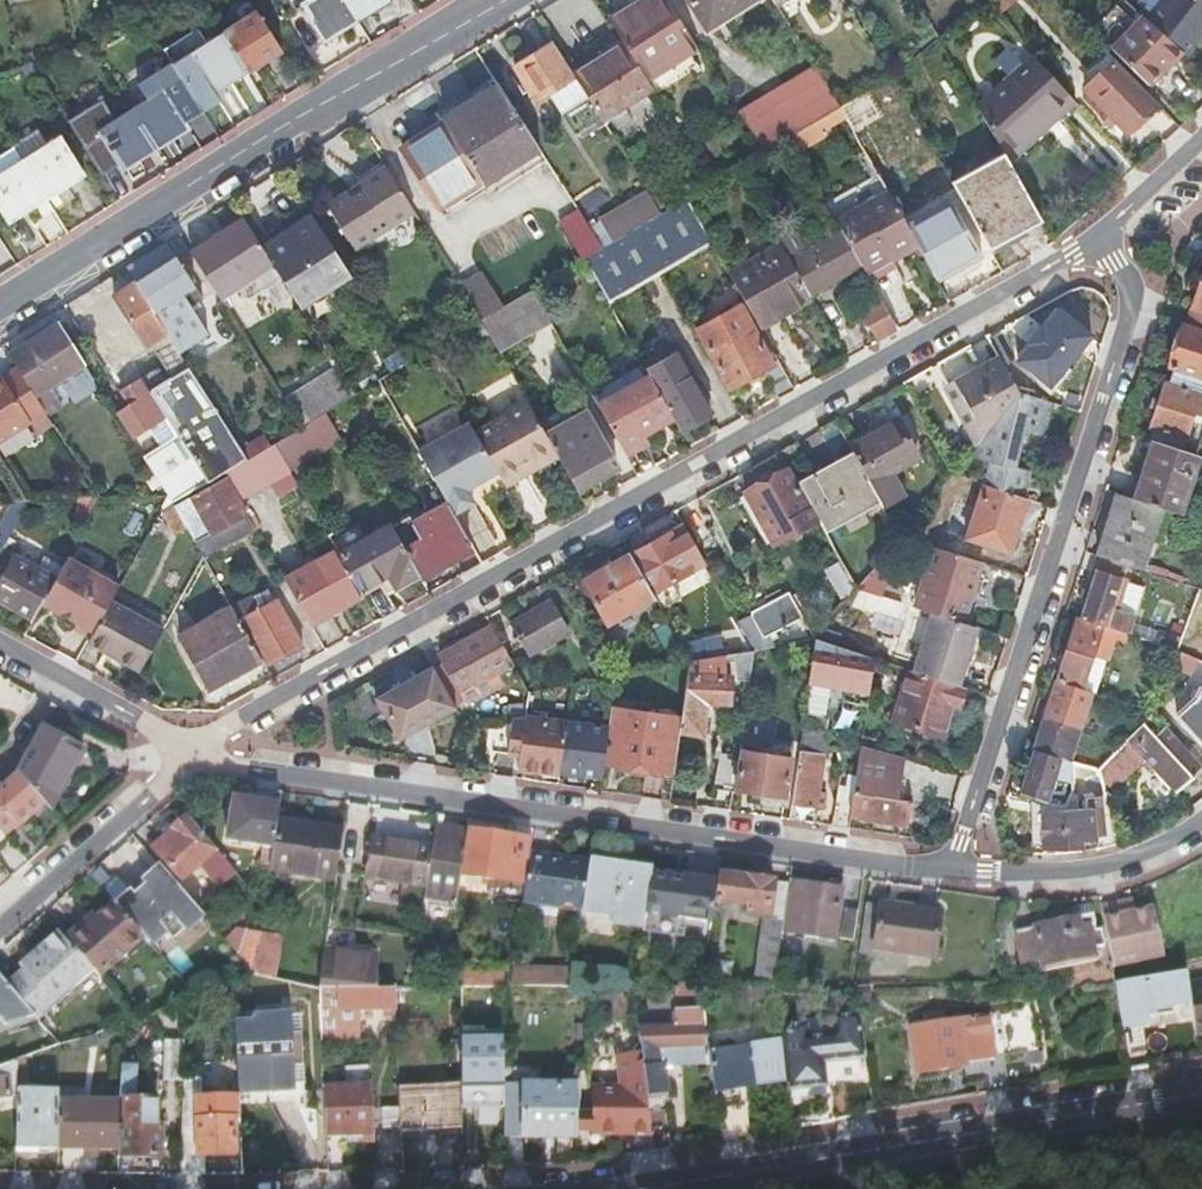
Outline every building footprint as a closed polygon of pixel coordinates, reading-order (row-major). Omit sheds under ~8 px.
[(344,0),(312,0),(302,6),(326,44),(359,24),(344,0)] [(359,24),(393,3),(391,0),(344,0),(359,24)] [(623,44),(646,80),(696,48),(666,0),(643,0),(641,1),(645,9),(613,29),(623,44)] [(706,31),(756,0),(687,0),(706,31)] [(999,13),(1014,0),(988,0),(999,13)] [(1145,19),(1180,51),(1185,56),(1201,33),(1201,0),(1159,0),(1145,19)] [(1146,85),(1180,51),(1145,19),(1142,16),(1136,22),(1133,25),(1129,21),(1114,7),(1091,31),(1108,49),(1109,50),(1146,85)] [(259,14),(225,35),(249,74),(283,53),(259,14)] [(225,35),(174,67),(188,89),(206,78),(216,95),(249,74),(225,35)] [(572,76),(552,44),(515,67),(536,101),(548,94),(574,136),(601,120),(574,78),(572,76)] [(623,44),(572,76),(574,78),(601,120),(601,121),(652,90),(646,80),(623,44)] [(1108,49),(1105,52),(1113,60),(1141,90),(1146,85),(1109,50),(1108,49)] [(977,107),(1002,152),(1047,111),(1050,114),(1069,98),(1031,57),(977,107)] [(1141,90),(1113,60),(1082,89),(1124,132),(1155,104),(1141,90)] [(745,123),(764,154),(790,139),(840,109),(821,78),(745,123)] [(501,89),(449,121),(485,177),(512,160),(517,167),(541,152),(501,89)] [(167,91),(133,112),(157,150),(190,129),(167,91)] [(157,150),(133,112),(100,133),(89,118),(72,128),(90,156),(107,145),(124,171),(157,150)] [(449,121),(444,124),(479,180),(485,177),(449,121)] [(479,180),(444,124),(404,149),(439,205),(479,180)] [(39,131),(14,146),(15,148),(23,160),(48,146),(39,131)] [(48,146),(23,160),(48,200),(85,176),(61,138),(48,146)] [(734,147),(737,151),(743,161),(755,154),(746,139),(734,147)] [(730,167),(732,172),(738,169),(745,165),(743,161),(737,151),(725,158),(716,144),(699,154),(713,176),(730,167)] [(23,160),(15,148),(0,157),(0,175),(23,160)] [(1039,220),(1002,152),(950,182),(988,249),(1039,220)] [(10,223),(48,200),(23,160),(0,175),(0,208),(10,223)] [(485,177),(490,184),(517,167),(512,160),(485,177)] [(347,195),(374,236),(415,211),(387,167),(361,184),(365,190),(353,197),(350,193),(347,195)] [(826,203),(842,233),(860,264),(862,269),(888,254),(895,268),(902,281),(905,280),(894,260),(918,246),(905,223),(877,174),(826,203)] [(479,180),(484,187),(490,184),(485,177),(479,180)] [(354,249),(374,236),(347,195),(327,207),(354,249)] [(948,198),(905,223),(918,246),(938,281),(981,257),(948,198)] [(637,228),(662,273),(712,244),(687,199),(661,214),(637,228)] [(647,217),(658,211),(651,199),(640,206),(647,217)] [(647,217),(640,206),(611,223),(618,235),(647,217)] [(559,225),(581,261),(584,259),(602,248),(580,213),(559,225)] [(261,248),(277,274),(300,309),(350,276),(312,216),(261,248)] [(244,222),(191,256),(217,298),(249,278),(255,287),(277,274),(261,248),(244,222)] [(584,259),(588,265),(609,303),(662,273),(637,228),(602,248),(584,259)] [(793,260),(790,262),(808,293),(860,264),(842,233),(793,260)] [(166,243),(125,268),(134,283),(178,352),(187,347),(188,348),(197,342),(196,341),(205,336),(187,307),(202,298),(166,243)] [(782,246),(730,276),(759,326),(810,297),(808,293),(790,262),(782,246)] [(888,254),(862,269),(870,282),(895,268),(888,254)] [(581,261),(577,263),(581,269),(588,265),(584,259),(581,261)] [(1186,324),(1201,329),(1201,270),(1189,308),(1191,309),(1186,324)] [(461,285),(483,319),(501,308),(481,273),(461,285)] [(544,282),(532,289),(541,305),(555,297),(546,282),(544,282)] [(173,379),(150,394),(165,418),(177,437),(143,457),(167,495),(168,497),(172,503),(206,484),(224,473),(246,460),(236,445),(178,352),(134,283),(113,295),(148,350),(153,347),(173,379)] [(483,319),(481,319),(499,352),(551,323),(541,305),(532,289),(501,308),(483,319)] [(810,297),(759,326),(762,332),(814,303),(810,297)] [(896,328),(880,300),(862,310),(878,337),(896,328)] [(1090,334),(1058,309),(1019,360),(1051,386),(1090,334)] [(50,386),(84,364),(59,324),(9,356),(18,370),(43,411),(59,401),(50,386)] [(739,336),(747,332),(743,324),(735,329),(739,336)] [(1201,393),(1201,331),(1181,324),(1167,368),(1172,369),(1168,382),(1199,392),(1201,393)] [(763,370),(778,397),(794,389),(779,361),(773,364),(753,328),(747,332),(739,336),(709,352),(729,388),(763,370)] [(400,355),(406,365),(427,352),(420,342),(400,355)] [(1017,393),(999,357),(955,381),(984,434),(1003,411),(1017,393)] [(679,362),(651,379),(659,394),(688,378),(679,362)] [(643,364),(591,393),(598,405),(650,377),(643,364)] [(283,404),(289,413),(299,429),(327,412),(355,395),(338,369),(283,404)] [(43,411),(18,370),(3,378),(2,377),(0,378),(0,440),(29,422),(29,420),(43,411)] [(659,394),(671,414),(681,431),(711,414),(690,376),(688,378),(659,394)] [(650,377),(598,405),(618,442),(626,456),(648,444),(640,430),(671,414),(659,394),(651,379),(650,377)] [(141,379),(121,389),(121,390),(131,406),(119,414),(133,436),(165,418),(150,394),(141,379)] [(984,434),(955,381),(945,387),(976,444),(984,434)] [(1180,450),(1199,392),(1168,382),(1164,381),(1148,427),(1154,429),(1151,440),(1156,442),(1180,450)] [(987,461),(981,482),(983,483),(1020,496),(1027,470),(1012,465),(1019,438),(1030,432),(1044,435),(1052,404),(1017,393),(1003,411),(984,434),(976,444),(966,455),(987,461)] [(578,398),(538,421),(545,434),(586,412),(578,398)] [(528,404),(477,434),(499,472),(506,485),(523,475),(520,468),(554,450),(545,434),(538,421),(528,404)] [(299,429),(276,443),(291,470),(342,439),(327,412),(299,429)] [(586,412),(545,434),(554,450),(557,455),(563,452),(582,486),(617,467),(586,412)] [(289,413),(236,445),(246,460),(276,443),(299,429),(289,413)] [(850,446),(852,451),(871,485),(920,458),(898,419),(850,446)] [(417,451),(443,497),(453,514),(474,503),(467,490),(499,472),(477,434),(471,423),(417,451)] [(1170,512),(1174,514),(1193,454),(1180,450),(1156,442),(1147,471),(1140,469),(1130,499),(1170,512)] [(276,443),(246,460),(224,473),(227,477),(240,500),(291,470),(276,443)] [(520,468),(523,475),(525,478),(559,459),(557,455),(554,450),(520,468)] [(852,451),(798,482),(825,532),(880,501),(871,485),(852,451)] [(787,469),(745,492),(765,530),(772,542),(815,519),(808,507),(787,469)] [(240,500),(227,477),(174,506),(174,507),(187,530),(194,543),(247,513),(240,500)] [(1020,496),(983,483),(966,538),(1009,552),(1026,498),(1020,496)] [(1123,564),(1147,572),(1148,566),(1138,563),(1142,551),(1139,549),(1145,544),(1145,540),(1160,544),(1170,512),(1130,499),(1116,495),(1097,556),(1123,564)] [(391,527),(418,575),(422,582),(441,572),(436,564),(471,546),(453,514),(443,497),(391,527)] [(84,522),(97,498),(83,498),(73,516),(84,522)] [(14,500),(0,525),(0,540),(5,543),(29,500),(24,500),(14,500)] [(176,536),(187,530),(174,507),(164,513),(176,536)] [(247,513),(194,543),(202,557),(255,528),(247,513)] [(876,530),(888,551),(900,536),(891,521),(876,530)] [(669,532),(631,554),(652,593),(654,597),(661,609),(681,598),(672,582),(691,572),(706,564),(684,524),(669,532)] [(331,542),(336,549),(362,597),(381,586),(386,594),(418,575),(391,527),(390,525),(345,549),(338,538),(331,542)] [(937,546),(916,609),(930,614),(952,621),(972,560),(937,546)] [(32,617),(39,603),(52,579),(13,558),(12,553),(3,548),(1,551),(0,554),(0,596),(3,598),(2,601),(32,617)] [(336,549),(283,578),(310,625),(362,597),(336,549)] [(606,623),(654,597),(652,593),(631,554),(583,580),(606,623)] [(1081,618),(1100,625),(1109,628),(1114,615),(1107,612),(1123,564),(1097,556),(1091,571),(1095,573),(1081,618)] [(72,628),(89,638),(109,601),(112,598),(118,587),(64,557),(52,579),(39,603),(75,623),(72,628)] [(850,576),(842,561),(829,568),(837,584),(850,576)] [(857,588),(856,589),(866,594),(888,601),(890,594),(892,588),(864,579),(857,588)] [(161,631),(109,601),(89,638),(86,643),(139,671),(161,631)] [(250,643),(260,660),(263,666),(301,646),(276,601),(257,611),(253,605),(247,608),(250,615),(242,620),(253,642),(250,643)] [(548,601),(516,619),(534,653),(567,635),(548,601)] [(250,643),(230,607),(179,636),(208,689),(260,660),(250,643)] [(737,621),(753,650),(768,648),(751,614),(737,621)] [(952,621),(930,614),(912,671),(957,685),(975,628),(952,621)] [(1077,617),(1056,681),(1079,688),(1100,625),(1081,618),(1077,617)] [(440,656),(466,702),(496,685),(491,675),(513,663),(492,627),(440,656)] [(1161,645),(1175,650),(1180,637),(1164,632),(1160,645),(1161,645)] [(837,646),(814,639),(808,683),(868,692),(873,657),(858,653),(856,665),(840,663),(841,657),(833,656),(837,646)] [(1172,656),(1175,650),(1161,645),(1159,652),(1172,656)] [(722,657),(690,662),(681,718),(679,731),(702,733),(705,702),(729,702),(730,679),(721,678),(722,657)] [(456,708),(433,666),(375,698),(399,739),(456,708)] [(912,671),(910,670),(895,719),(943,737),(954,706),(958,708),(964,687),(957,685),(912,671)] [(1033,749),(1034,749),(1068,759),(1089,691),(1079,688),(1056,681),(1033,749)] [(1197,689),(1195,695),(1175,715),(1201,739),(1201,691),(1197,689)] [(825,701),(806,698),(801,729),(821,732),(825,701)] [(611,708),(604,753),(603,763),(672,773),(679,731),(681,718),(611,708)] [(512,721),(497,719),(492,753),(518,757),(516,771),(558,777),(559,774),(559,772),(563,747),(566,728),(512,719),(512,721)] [(1201,769),(1201,767),(1164,724),(1153,734),(1141,721),(1095,767),(1104,797),(1137,762),(1144,762),(1172,791),(1201,769)] [(41,726),(16,773),(42,803),(49,811),(83,750),(41,726)] [(801,729),(788,819),(822,824),(823,809),(816,808),(825,748),(827,733),(821,732),(801,729)] [(896,755),(860,744),(849,816),(907,825),(910,801),(893,798),(897,777),(893,776),(896,755)] [(604,753),(563,747),(559,772),(559,774),(601,780),(603,764),(603,763),(604,753)] [(1054,775),(1071,781),(1071,760),(1068,759),(1034,749),(1019,793),(1045,800),(1054,775)] [(785,797),(790,758),(740,751),(734,789),(785,797)] [(732,789),(737,755),(720,753),(714,786),(732,789)] [(0,787),(0,823),(7,817),(15,826),(42,803),(16,773),(0,787)] [(226,840),(273,849),(277,822),(279,806),(233,798),(226,840)] [(1085,808),(1060,811),(1063,847),(1080,846),(1079,838),(1094,837),(1093,833),(1102,832),(1101,826),(1103,825),(1100,798),(1084,799),(1085,808)] [(184,879),(217,851),(187,816),(171,830),(171,831),(152,848),(167,867),(169,867),(177,877),(184,879)] [(3,837),(15,826),(7,817),(0,823),(0,833),(3,837)] [(273,849),(269,871),(335,881),(342,832),(277,822),(273,849)] [(466,831),(435,827),(428,871),(459,876),(466,831)] [(532,841),(466,831),(459,876),(525,886),(530,852),(532,841)] [(430,849),(372,839),(366,876),(424,887),(430,849)] [(530,852),(525,886),(523,903),(581,911),(588,862),(589,860),(530,852)] [(588,862),(581,911),(611,916),(611,924),(642,929),(642,928),(651,873),(588,862)] [(172,947),(204,918),(157,865),(113,904),(147,943),(160,957),(172,947)] [(713,901),(716,883),(682,878),(651,873),(642,928),(675,933),(677,919),(686,921),(710,924),(712,907),(713,901)] [(754,969),(753,985),(766,985),(773,985),(781,929),(788,884),(717,874),(716,883),(713,901),(748,905),(747,913),(764,916),(760,939),(756,956),(754,969)] [(788,884),(781,929),(796,932),(796,935),(833,941),(833,933),(835,925),(841,889),(788,880),(788,884)] [(1130,902),(1118,905),(1120,917),(1133,914),(1130,902)] [(143,939),(113,904),(97,919),(84,930),(80,926),(66,939),(99,977),(112,966),(143,939)] [(1118,905),(1099,909),(1111,968),(1161,958),(1151,910),(1133,914),(1120,917),(1118,905)] [(939,914),(881,906),(874,950),(933,958),(939,914)] [(84,930),(97,919),(93,915),(80,926),(84,930)] [(1034,927),(1017,931),(1024,961),(1041,958),(1043,964),(1095,954),(1088,922),(1080,924),(1078,916),(1034,925),(1034,927)] [(216,933),(204,918),(172,947),(183,961),(216,933)] [(684,938),(686,921),(677,919),(675,933),(642,928),(642,929),(642,932),(684,938)] [(84,964),(63,940),(62,941),(55,933),(35,951),(39,955),(21,971),(6,983),(38,1021),(93,974),(84,964)] [(259,940),(254,974),(267,977),(274,979),(280,938),(260,934),(259,940)] [(237,955),(243,962),(254,974),(259,940),(240,936),(237,955)] [(147,943),(143,939),(112,966),(115,971),(147,943)] [(326,940),(319,989),(375,989),(380,948),(326,940)] [(39,955),(35,951),(17,966),(21,971),(39,955)] [(218,971),(224,985),(233,982),(254,974),(243,962),(218,971)] [(1122,1025),(1142,1022),(1148,1014),(1147,1007),(1155,1006),(1190,1000),(1188,987),(1186,971),(1114,982),(1122,1025)] [(444,973),(442,986),(460,987),(502,987),(510,987),(511,978),(512,973),(444,973)] [(59,1045),(38,1021),(6,983),(0,976),(0,1028),(9,1021),(6,1018),(15,1011),(35,1034),(8,1044),(14,1061),(17,1060),(59,1045)] [(571,978),(511,978),(510,987),(570,988),(571,978)] [(1196,1036),(1201,1035),(1201,985),(1188,987),(1190,1000),(1196,1036)] [(700,986),(671,987),(671,1000),(702,1000),(700,986)] [(375,989),(319,989),(320,1011),(395,1009),(394,989),(375,989)] [(184,1001),(139,1019),(148,1035),(184,1021),(184,1001)] [(1156,1013),(1155,1006),(1147,1007),(1148,1014),(1156,1013)] [(677,1027),(639,1028),(642,1052),(648,1099),(670,1098),(668,1065),(704,1065),(702,1027),(706,1027),(703,1010),(676,1010),(677,1027)] [(989,1014),(912,1026),(920,1072),(968,1064),(967,1061),(974,1060),(975,1070),(993,1067),(991,1057),(996,1056),(989,1014)] [(780,1027),(785,1080),(796,1079),(797,1091),(825,1089),(832,1088),(834,1112),(876,1109),(866,1058),(864,1030),(862,1030),(860,1015),(836,1017),(837,1026),(825,1031),(807,1033),(806,1025),(780,1027)] [(235,1027),(238,1092),(269,1095),(269,1100),(295,1099),(294,1073),(294,1068),(303,1067),(301,1044),(292,1045),(292,1040),(291,1018),(258,1019),(256,1020),(255,1021),(254,1022),(253,1023),(253,1025),(253,1026),(235,1027)] [(139,1019),(134,1021),(122,1026),(121,1036),(148,1035),(139,1019)] [(779,1021),(780,1027),(806,1025),(806,1019),(779,1021)] [(1122,1025),(1126,1054),(1147,1051),(1142,1022),(1122,1025)] [(502,1033),(461,1033),(461,1087),(503,1086),(502,1033)] [(182,1081),(183,1044),(144,1043),(144,1080),(182,1081)] [(745,1049),(709,1053),(714,1090),(785,1080),(780,1043),(745,1047),(745,1049)] [(592,1114),(574,1114),(574,1130),(592,1130),(592,1133),(652,1135),(649,1112),(648,1099),(642,1052),(618,1056),(622,1088),(592,1087),(592,1114)] [(17,1060),(14,1061),(0,1066),(0,1099),(16,1098),(16,1092),(17,1060)] [(117,1151),(117,1158),(160,1159),(161,1131),(156,1131),(157,1100),(134,1099),(135,1067),(120,1066),(118,1100),(123,1100),(123,1130),(118,1130),(117,1151)] [(796,1079),(785,1080),(786,1089),(788,1089),(788,1092),(797,1091),(796,1079)] [(199,1081),(182,1081),(179,1159),(235,1157),(234,1122),(239,1122),(239,1105),(238,1102),(238,1097),(199,1098),(199,1081)] [(372,1084),(323,1087),(325,1134),(374,1132),(372,1084)] [(459,1084),(398,1087),(400,1131),(461,1128),(459,1084)] [(574,1087),(503,1086),(503,1140),(574,1140),(574,1130),(574,1114),(574,1087)] [(58,1102),(58,1094),(16,1092),(16,1098),(14,1148),(56,1149),(58,1102)] [(238,1097),(238,1102),(269,1100),(269,1095),(238,1092),(238,1097)] [(56,1149),(117,1151),(118,1130),(118,1103),(58,1102),(56,1149)] [(652,1135),(654,1151),(672,1148),(667,1109),(649,1112),(652,1135)] [(834,1112),(835,1121),(843,1120),(877,1114),(876,1109),(834,1112)]
